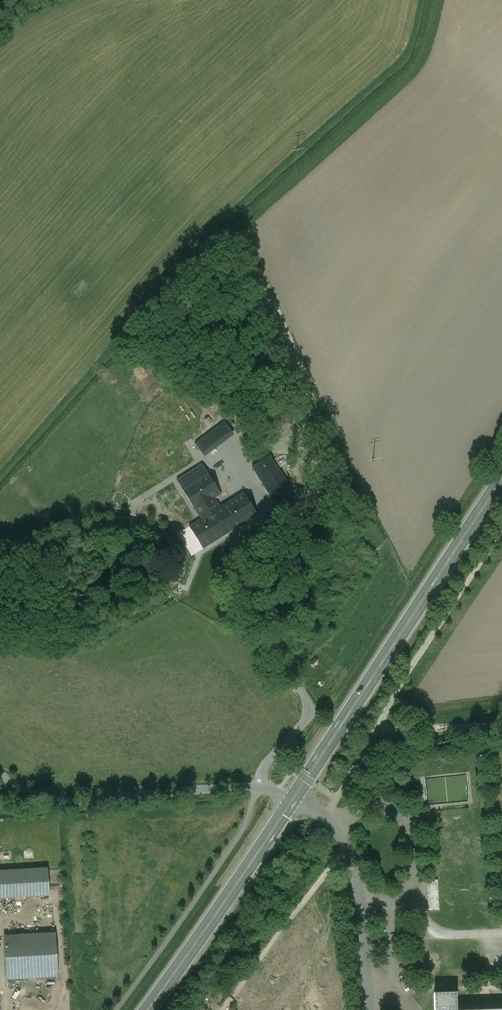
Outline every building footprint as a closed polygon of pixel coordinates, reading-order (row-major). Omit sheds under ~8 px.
[(224,423),(196,444),(205,455),(228,438),(226,435),(231,432),(224,423)] [(256,445),(241,425),(231,432),(226,435),(228,438),(241,456),(256,445)] [(270,456),(253,467),(275,502),(292,492),(270,456)] [(220,494),(202,465),(177,481),(190,500),(202,519),(215,511),(220,508),(214,498),(220,494)] [(220,508),(215,511),(228,532),(256,514),(243,493),(220,508)] [(202,519),(190,527),(203,548),(228,532),(215,511),(202,519)] [(0,872),(0,897),(48,894),(47,870),(0,872)] [(55,934),(5,938),(7,977),(57,974),(55,934)] [(456,992),(434,992),(435,1009),(456,1009),(456,992)]
